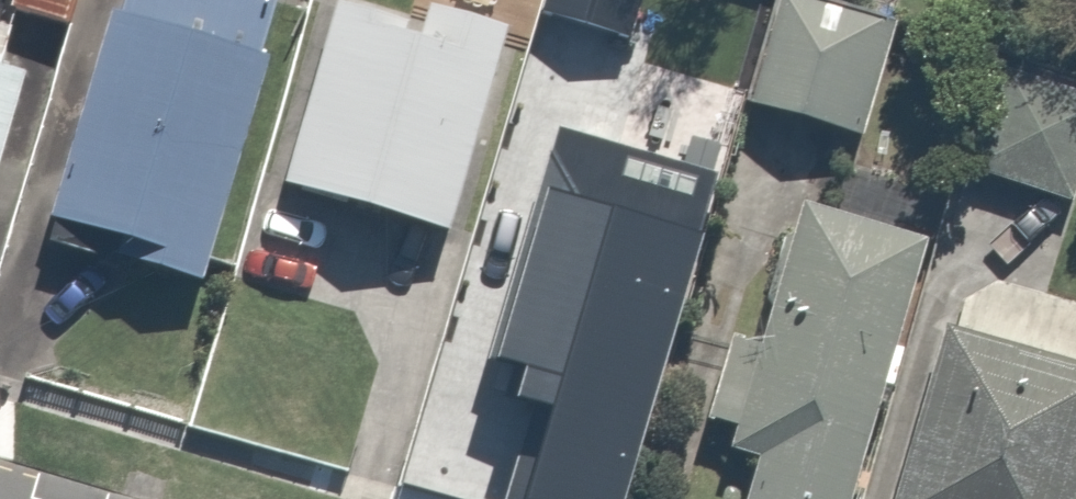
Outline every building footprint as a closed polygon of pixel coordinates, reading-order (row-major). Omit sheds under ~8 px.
[(22,19),(77,38),(91,0),(28,0),(22,19)] [(275,0),(131,0),(52,244),(215,297),(308,11),(275,0)] [(597,0),(554,0),(513,145),(564,159),(608,3),(597,0)] [(843,0),(786,0),(747,118),(859,154),(903,19),(843,0)] [(523,38),(426,13),(419,39),(348,21),(305,195),(472,237),(516,63),(523,38)] [(43,75),(10,65),(19,35),(0,30),(0,218),(43,75)] [(1068,70),(1075,73),(1075,50),(1068,70)] [(993,70),(964,182),(1075,211),(1075,92),(993,70)] [(700,361),(738,213),(712,206),(724,156),(614,128),(601,178),(557,167),(511,351),(556,362),(549,390),(684,424),(700,361)] [(730,369),(713,436),(738,443),(731,471),(757,478),(752,498),(872,498),(936,247),(806,214),(803,229),(768,221),(730,369)] [(960,269),(896,498),(1075,498),(1075,302),(960,269)]
